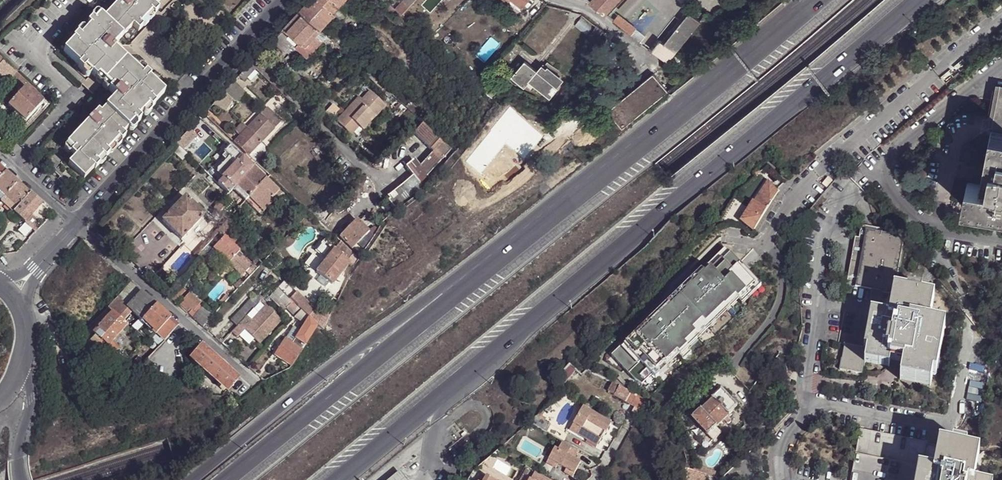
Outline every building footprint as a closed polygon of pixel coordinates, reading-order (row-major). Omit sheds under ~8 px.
[(130,129),(134,124),(135,125),(137,126),(141,122),(139,119),(149,109),(151,111),(156,106),(155,105),(165,95),(149,80),(145,77),(146,76),(139,68),(136,71),(113,49),(132,28),(138,33),(143,28),(140,25),(151,13),(154,16),(158,11),(155,7),(162,0),(121,0),(103,20),(100,17),(80,39),(76,37),(72,41),(74,42),(63,53),(79,67),(77,69),(82,73),(88,68),(93,72),(105,83),(107,80),(114,87),(111,89),(104,83),(101,87),(93,96),(82,107),(92,117),(66,144),(73,151),(70,153),(75,158),(68,165),(85,180),(95,169),(96,170),(100,166),(98,163),(103,157),(106,160),(111,155),(108,152),(119,140),(122,143),(127,138),(124,135),(130,129)] [(300,10),(320,29),(336,12),(334,11),(340,5),(334,0),(309,0),(300,10)] [(340,5),(344,9),(353,0),(344,0),(340,5)] [(397,10),(402,14),(410,5),(405,0),(402,0),(395,8),(396,9),(397,10)] [(605,13),(617,0),(592,0),(591,1),(605,13)] [(619,9),(628,17),(644,0),(627,0),(619,9)] [(395,8),(389,3),(384,8),(391,14),(396,9),(395,8)] [(375,14),(365,4),(355,13),(363,20),(367,17),(369,20),(375,14)] [(342,19),(348,13),(344,9),(340,5),(334,11),(336,12),(342,19)] [(300,10),(285,26),(292,32),(300,41),(305,45),(315,34),(320,29),(300,10)] [(143,28),(154,16),(151,13),(140,25),(143,28)] [(657,56),(663,61),(671,51),(697,20),(689,14),(686,18),(665,44),(662,41),(660,40),(651,52),(657,56)] [(631,35),(640,42),(645,36),(637,29),(619,15),(614,21),(631,35)] [(665,44),(686,18),(683,15),(662,41),(665,44)] [(676,55),(700,22),(697,20),(671,51),(663,61),(668,65),(676,55)] [(344,24),(330,38),(339,46),(353,32),(347,26),(344,24)] [(286,38),(280,31),(271,41),(282,50),(290,41),(286,38)] [(292,32),(286,38),(290,41),(295,46),(300,41),(292,32)] [(323,41),(315,34),(305,45),(300,41),(295,46),(307,57),(323,41)] [(271,41),(262,51),(267,56),(272,61),(282,50),(271,41)] [(536,70),(525,60),(512,74),(525,85),(530,79),(550,96),(557,87),(557,86),(563,79),(548,66),(546,68),(541,64),(536,70)] [(28,85),(3,62),(0,66),(0,67),(24,89),(25,88),(28,85)] [(254,70),(249,65),(238,76),(243,81),(247,77),(254,70)] [(257,72),(254,70),(247,77),(250,79),(257,72)] [(99,85),(101,87),(104,83),(93,72),(81,84),(91,93),(99,85)] [(624,128),(669,91),(655,74),(609,111),(624,128)] [(310,85),(303,79),(297,85),(304,92),(310,85)] [(105,83),(104,83),(111,89),(114,87),(107,80),(105,83)] [(233,81),(223,92),(231,100),(235,103),(245,93),(239,87),(233,81)] [(995,83),(988,125),(1001,128),(1001,84),(995,83)] [(93,96),(101,87),(99,85),(91,93),(93,96)] [(25,123),(43,104),(31,93),(25,88),(24,89),(18,96),(9,105),(7,106),(16,114),(25,123)] [(43,104),(45,101),(33,90),(31,93),(43,104)] [(9,105),(18,96),(13,91),(4,101),(9,105)] [(347,116),(360,127),(364,131),(386,106),(370,91),(362,100),(347,116)] [(557,111),(567,93),(564,91),(553,109),(557,111)] [(216,101),(213,104),(224,111),(231,100),(223,92),(216,101)] [(342,115),(358,129),(360,127),(347,116),(362,100),(358,97),(342,115)] [(406,107),(419,119),(427,112),(413,99),(406,107)] [(267,107),(248,128),(262,141),(281,121),(267,107)] [(21,126),(25,123),(16,114),(12,117),(21,126)] [(352,136),(358,129),(342,115),(336,121),(352,136)] [(193,124),(183,136),(188,142),(199,130),(193,124)] [(240,136),(233,142),(248,156),(262,141),(248,128),(246,128),(241,124),(234,131),(240,136)] [(414,134),(424,125),(423,124),(417,129),(414,133),(413,134),(414,134)] [(451,150),(424,125),(414,134),(433,152),(442,160),(451,150)] [(990,131),(981,180),(987,181),(987,186),(967,182),(963,204),(1001,212),(1001,133),(990,131)] [(111,155),(122,143),(119,140),(108,152),(111,155)] [(176,143),(170,149),(182,161),(188,154),(176,143)] [(223,177),(218,183),(228,193),(233,189),(253,167),(230,146),(224,152),(228,157),(217,169),(217,171),(217,172),(223,177)] [(442,160),(433,152),(419,168),(427,177),(442,160)] [(100,166),(106,160),(103,157),(98,163),(100,166)] [(390,200),(388,201),(393,208),(395,209),(403,202),(403,203),(423,187),(421,184),(427,177),(419,168),(414,161),(406,167),(413,176),(401,186),(397,189),(392,193),(388,197),(390,200)] [(253,167),(233,189),(245,201),(249,196),(266,179),(253,167)] [(6,172),(0,179),(0,192),(3,195),(5,197),(18,183),(6,172)] [(217,172),(212,178),(218,183),(223,177),(217,172)] [(266,179),(249,196),(262,208),(279,191),(266,179)] [(773,201),(779,192),(773,185),(769,180),(754,201),(742,220),(754,230),(758,226),(758,225),(771,204),(773,201)] [(30,193),(18,183),(5,197),(17,208),(30,193)] [(233,189),(228,193),(242,205),(245,201),(233,189)] [(42,204),(30,193),(17,208),(13,212),(22,220),(25,223),(35,232),(39,229),(37,227),(40,223),(32,216),(42,204)] [(17,208),(5,197),(4,199),(1,202),(13,212),(17,208)] [(185,197),(162,221),(181,240),(204,216),(185,197)] [(393,208),(388,201),(382,206),(387,213),(393,208)] [(359,222),(369,231),(376,225),(366,215),(359,222)] [(369,232),(369,231),(359,222),(356,219),(348,228),(344,232),(340,236),(353,249),(355,247),(369,232)] [(230,226),(226,222),(218,231),(222,235),(230,226)] [(850,286),(854,287),(865,230),(896,236),(888,230),(861,225),(850,286)] [(374,236),(377,230),(374,227),(369,231),(369,232),(374,236)] [(893,295),(894,290),(903,243),(898,236),(896,236),(865,230),(854,287),(893,295)] [(217,231),(211,237),(213,238),(219,244),(225,238),(222,235),(218,231),(217,231)] [(362,254),(374,236),(369,232),(355,247),(360,251),(362,254)] [(215,249),(219,244),(213,238),(207,244),(206,243),(194,255),(201,262),(208,256),(210,253),(215,249)] [(225,238),(219,244),(215,249),(210,253),(212,256),(225,267),(230,263),(240,252),(239,251),(230,243),(225,238)] [(234,239),(230,243),(239,251),(242,248),(234,239)] [(332,285),(350,262),(348,261),(343,257),(345,254),(336,247),(325,239),(318,249),(328,257),(324,263),(313,254),(305,264),(320,276),(330,283),(332,285)] [(358,259),(340,241),(336,247),(345,254),(350,258),(348,261),(350,262),(354,265),(358,259)] [(725,261),(732,255),(727,249),(679,295),(682,299),(688,293),(687,292),(694,286),(695,287),(723,260),(725,261)] [(245,256),(240,252),(230,263),(244,275),(248,270),(252,274),(258,268),(245,256)] [(666,314),(629,350),(625,346),(624,345),(612,356),(635,380),(643,385),(666,362),(668,363),(678,353),(680,355),(688,347),(686,345),(707,325),(716,317),(725,307),(726,308),(737,298),(740,301),(759,282),(732,255),(725,261),(723,260),(695,287),(694,286),(687,292),(688,293),(682,299),(666,314)] [(210,258),(208,256),(201,262),(198,266),(202,270),(212,259),(210,258)] [(326,287),(330,283),(320,276),(317,281),(326,287)] [(318,324),(323,329),(331,314),(326,312),(322,315),(297,292),(296,292),(285,281),(279,288),(294,301),(298,306),(318,324)] [(759,282),(740,301),(743,304),(763,286),(759,282)] [(131,283),(118,297),(119,298),(122,301),(129,307),(142,293),(131,283)] [(313,332),(318,324),(298,306),(294,301),(279,288),(270,297),(284,311),(287,308),(289,306),(297,313),(295,316),(306,323),(301,330),(293,343),(302,349),(313,332)] [(181,289),(171,299),(176,303),(185,293),(181,289)] [(227,301),(234,293),(232,290),(224,298),(225,299),(227,301)] [(861,362),(865,362),(886,366),(888,357),(903,360),(900,379),(930,385),(932,374),(935,375),(944,326),(928,323),(933,297),(894,290),(893,295),(889,316),(870,313),(864,348),(861,362)] [(203,327),(214,315),(190,292),(178,305),(203,327)] [(143,320),(156,305),(142,293),(129,307),(143,320)] [(232,320),(237,325),(247,315),(254,308),(263,298),(257,293),(232,320)] [(129,307),(122,301),(112,312),(119,318),(129,307)] [(157,333),(171,319),(156,305),(143,320),(157,333)] [(282,321),(267,306),(260,314),(253,321),(247,315),(237,325),(231,332),(237,337),(245,329),(260,343),(268,335),(267,333),(269,331),(271,332),(282,321)] [(297,313),(289,306),(287,308),(295,316),(297,313)] [(247,315),(253,321),(260,314),(254,308),(247,315)] [(663,310),(625,346),(629,350),(666,314),(663,310)] [(126,325),(119,318),(112,312),(93,332),(96,335),(100,339),(107,345),(112,340),(126,325)] [(719,320),(716,317),(707,325),(710,329),(719,320)] [(179,325),(171,319),(157,333),(165,340),(179,325)] [(293,343),(301,330),(296,326),(287,338),(293,343)] [(96,335),(90,341),(94,345),(100,339),(96,335)] [(302,349),(293,343),(287,338),(276,354),(292,364),(302,349)] [(84,351),(97,356),(107,345),(100,339),(94,345),(90,341),(88,340),(81,348),(84,351)] [(97,356),(109,360),(119,349),(112,340),(107,345),(97,356)] [(862,373),(865,362),(861,362),(864,348),(844,343),(839,369),(862,373)] [(194,356),(201,349),(198,346),(190,353),(194,356)] [(238,379),(203,347),(201,349),(194,356),(193,359),(228,390),(238,379)] [(688,347),(680,355),(684,359),(692,351),(688,347)] [(666,362),(643,385),(647,387),(670,365),(668,363),(666,362)] [(261,375),(263,377),(271,369),(273,369),(268,365),(261,375)] [(271,369),(263,377),(268,381),(279,374),(273,369),(271,369)] [(596,376),(590,373),(583,382),(589,386),(596,376)] [(610,387),(613,382),(601,377),(599,382),(610,387)] [(643,413),(648,404),(613,382),(610,387),(608,390),(636,408),(640,411),(643,413)] [(730,414),(737,408),(736,406),(727,397),(721,391),(713,400),(729,416),(730,414)] [(727,397),(736,406),(740,403),(730,393),(727,397)] [(713,400),(701,411),(717,428),(724,421),(729,416),(713,400)] [(570,431),(579,436),(581,431),(599,442),(605,432),(606,433),(612,424),(583,407),(570,431)] [(692,420),(709,436),(716,428),(717,428),(701,411),(692,420)] [(732,416),(730,414),(729,416),(724,421),(726,423),(732,416)] [(536,416),(529,423),(545,431),(549,424),(536,416)] [(861,427),(854,460),(919,473),(935,475),(941,446),(928,443),(929,441),(861,427)] [(716,428),(709,436),(714,442),(722,434),(716,428)] [(581,431),(579,436),(597,446),(599,442),(581,431)] [(555,448),(549,459),(558,465),(566,469),(564,473),(573,477),(581,462),(574,458),(578,452),(572,448),(562,443),(558,449),(555,448)] [(982,453),(941,446),(935,475),(919,473),(918,479),(976,479),(982,453)] [(558,465),(549,459),(547,464),(556,469),(558,465)] [(854,460),(851,479),(918,479),(919,473),(854,460)] [(686,479),(705,479),(706,477),(685,470),(685,471),(687,478),(686,479)] [(399,471),(388,479),(406,479),(399,471)]
